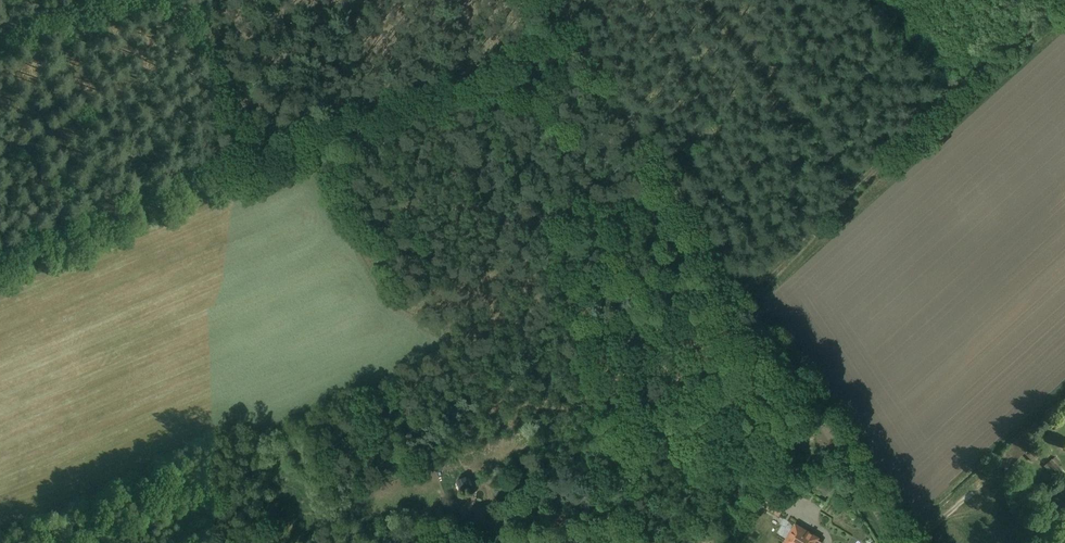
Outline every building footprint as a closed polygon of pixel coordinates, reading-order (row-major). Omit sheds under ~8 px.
[(938,467),(948,460),(943,453),(933,461),(938,467)] [(764,506),(780,516),(784,508),(768,499),(764,506)] [(818,540),(792,526),(783,542),(817,542),(818,540)]
